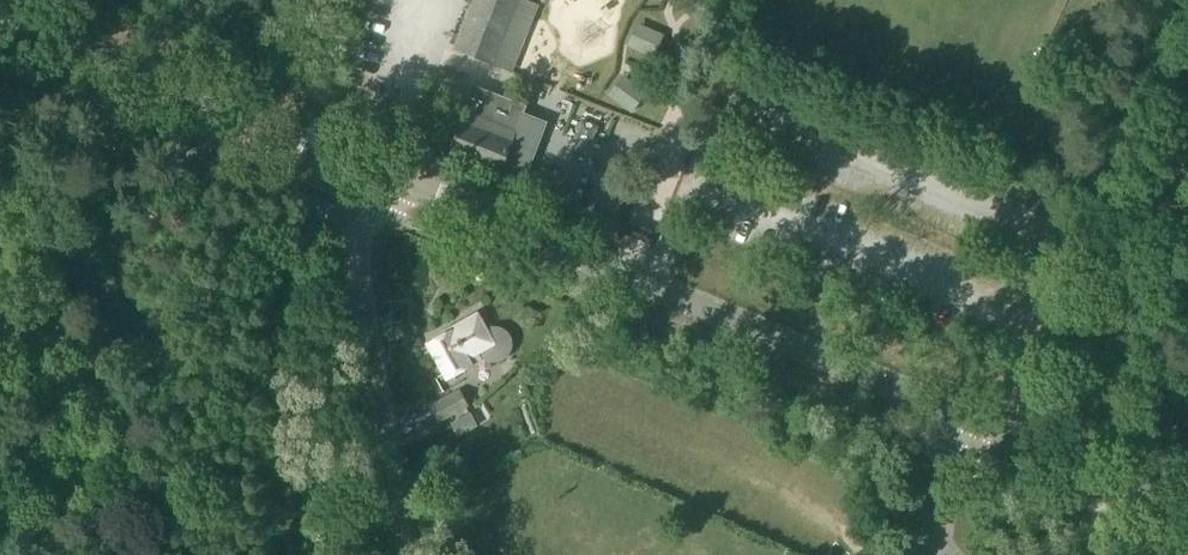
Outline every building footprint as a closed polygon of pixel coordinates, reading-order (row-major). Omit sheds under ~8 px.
[(539,5),(528,1),(525,0),(473,0),(453,49),(513,73),(532,23),(539,5)] [(703,18),(724,13),(721,0),(699,0),(703,18)] [(643,28),(635,47),(655,56),(663,37),(643,28)] [(628,82),(616,98),(633,111),(646,95),(628,82)] [(500,174),(526,107),(474,87),(448,155),(500,174)] [(489,327),(486,329),(478,314),(451,329),(452,331),(428,344),(440,365),(448,380),(473,366),(469,359),(478,353),(480,356),(482,359),(485,361),(489,363),(493,364),(496,364),(500,363),(503,362),(506,360),(509,358),(511,355),(512,351),(513,347),(513,344),(513,340),(511,337),(510,334),(507,331),(504,329),(501,328),(497,327),(493,327),(489,327)] [(441,421),(462,410),(468,406),(459,392),(433,406),(441,421)]
